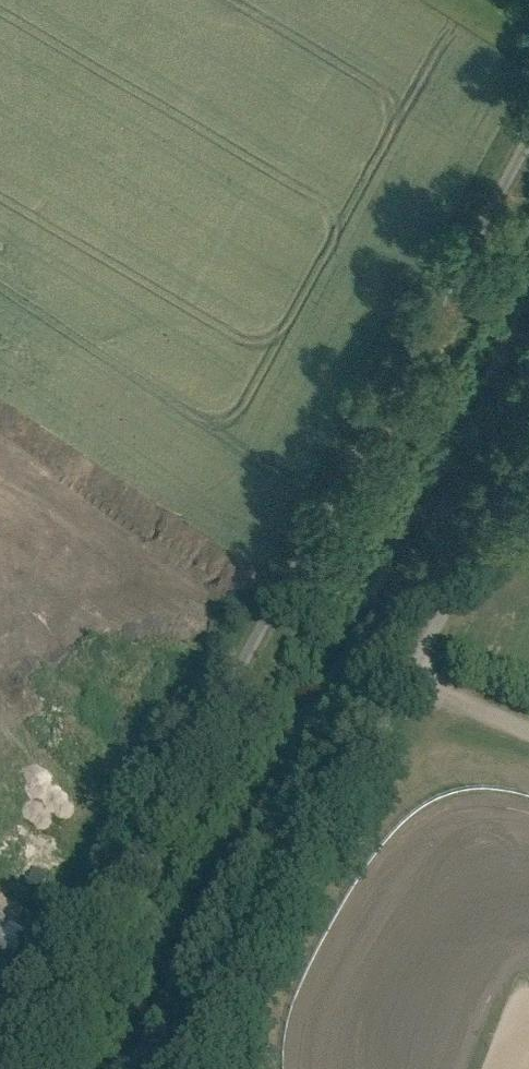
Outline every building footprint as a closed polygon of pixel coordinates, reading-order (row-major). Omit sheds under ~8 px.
[(33,929),(0,912),(0,992),(33,929)]
